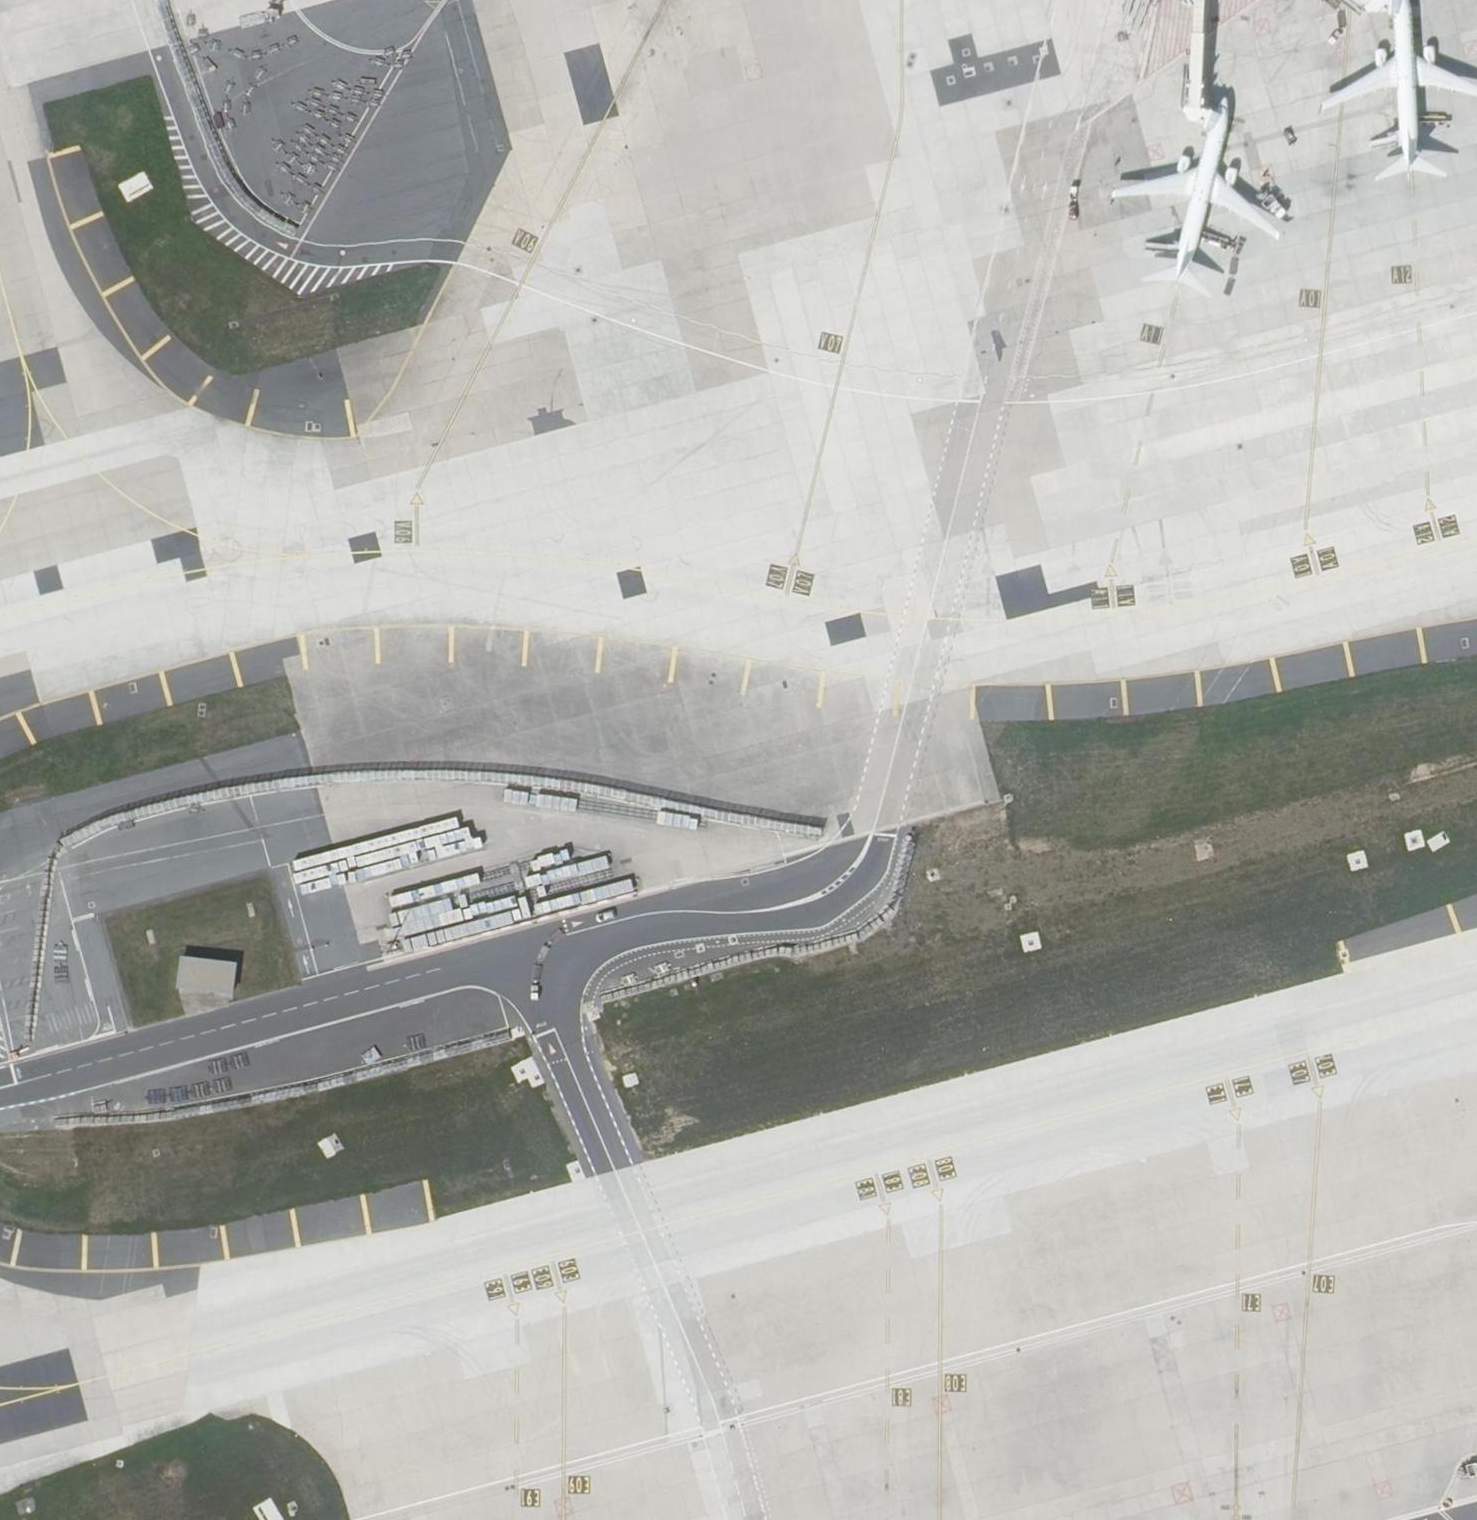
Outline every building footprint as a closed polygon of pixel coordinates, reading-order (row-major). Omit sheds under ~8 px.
[(235,965),(182,959),(178,988),(232,994),(235,965)]
